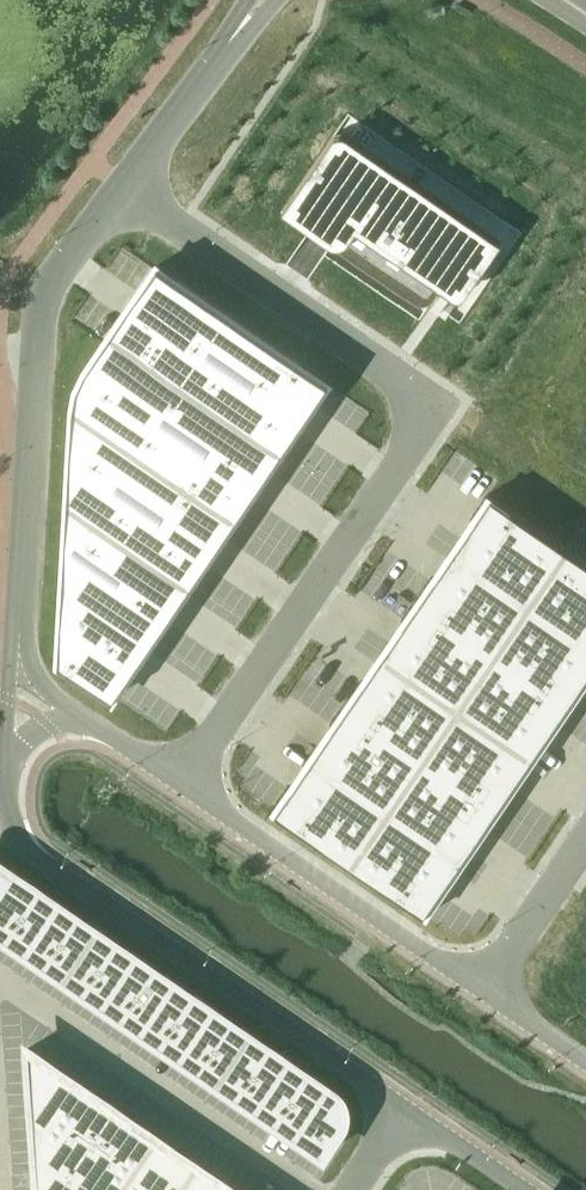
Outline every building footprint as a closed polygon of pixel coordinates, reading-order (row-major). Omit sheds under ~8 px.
[(348,114),(282,212),(310,230),(287,264),(307,278),(330,244),(331,245),(325,254),(419,318),(430,301),(459,321),(520,232),(348,114)] [(157,264),(111,332),(282,450),(329,382),(157,264)] [(83,372),(74,404),(237,516),(282,450),(111,332),(83,372)] [(74,404),(68,499),(191,583),(237,516),(74,404)] [(489,493),(453,546),(528,596),(563,543),(489,493)] [(68,499),(58,662),(112,699),(191,583),(68,499)] [(528,596),(585,635),(585,558),(563,543),(528,596)] [(453,546),(417,600),(492,650),(528,596),(453,546)] [(492,650),(566,699),(585,670),(585,635),(528,596),(492,650)] [(417,600),(382,653),(456,703),(492,650),(417,600)] [(492,650),(456,703),(531,753),(566,699),(492,650)] [(382,653),(346,707),(420,756),(456,703),(382,653)] [(456,703),(420,756),(495,806),(531,753),(456,703)] [(346,707),(310,760),(385,810),(420,756),(346,707)] [(420,756),(385,810),(459,860),(495,806),(420,756)] [(310,760),(275,814),(349,863),(385,810),(310,760)] [(385,810),(349,863),(424,913),(459,860),(385,810)] [(18,874),(0,862),(0,900),(18,874)] [(0,900),(0,934),(3,936),(37,887),(18,874),(0,900)] [(37,887),(3,936),(23,950),(56,900),(37,887)] [(56,900),(23,950),(42,963),(76,913),(56,900)] [(76,913),(42,963),(61,976),(95,927),(76,913)] [(95,927),(61,976),(80,989),(114,940),(95,927)] [(114,940),(80,989),(100,1002),(134,953),(114,940)] [(134,953),(100,1002),(119,1016),(153,966),(134,953)] [(153,966),(119,1016),(138,1029),(172,979),(153,966)] [(172,979),(138,1029),(158,1042),(191,993),(172,979)] [(191,993),(158,1042),(177,1055),(211,1006),(191,993)] [(211,1006),(177,1055),(196,1068),(230,1019),(211,1006)] [(230,1019),(196,1068),(216,1082),(249,1032),(230,1019)] [(249,1032),(216,1082),(235,1095),(269,1045),(249,1032)] [(269,1045),(235,1095),(254,1108),(288,1059),(269,1045)] [(115,1106),(28,1048),(34,1143),(74,1169),(115,1106)] [(288,1059),(254,1108),(274,1121),(307,1072),(288,1059)] [(307,1072),(274,1121),(293,1134),(328,1086),(307,1072)] [(328,1086),(293,1134),(321,1153),(333,1134),(330,1132),(335,1126),(338,1128),(339,1105),(328,1086)] [(74,1169),(105,1189),(118,1189),(155,1133),(115,1106),(74,1169)] [(196,1160),(155,1133),(118,1189),(176,1189),(196,1160)] [(34,1143),(38,1189),(105,1189),(74,1169),(34,1143)] [(176,1189),(236,1189),(237,1188),(196,1160),(176,1189)]
